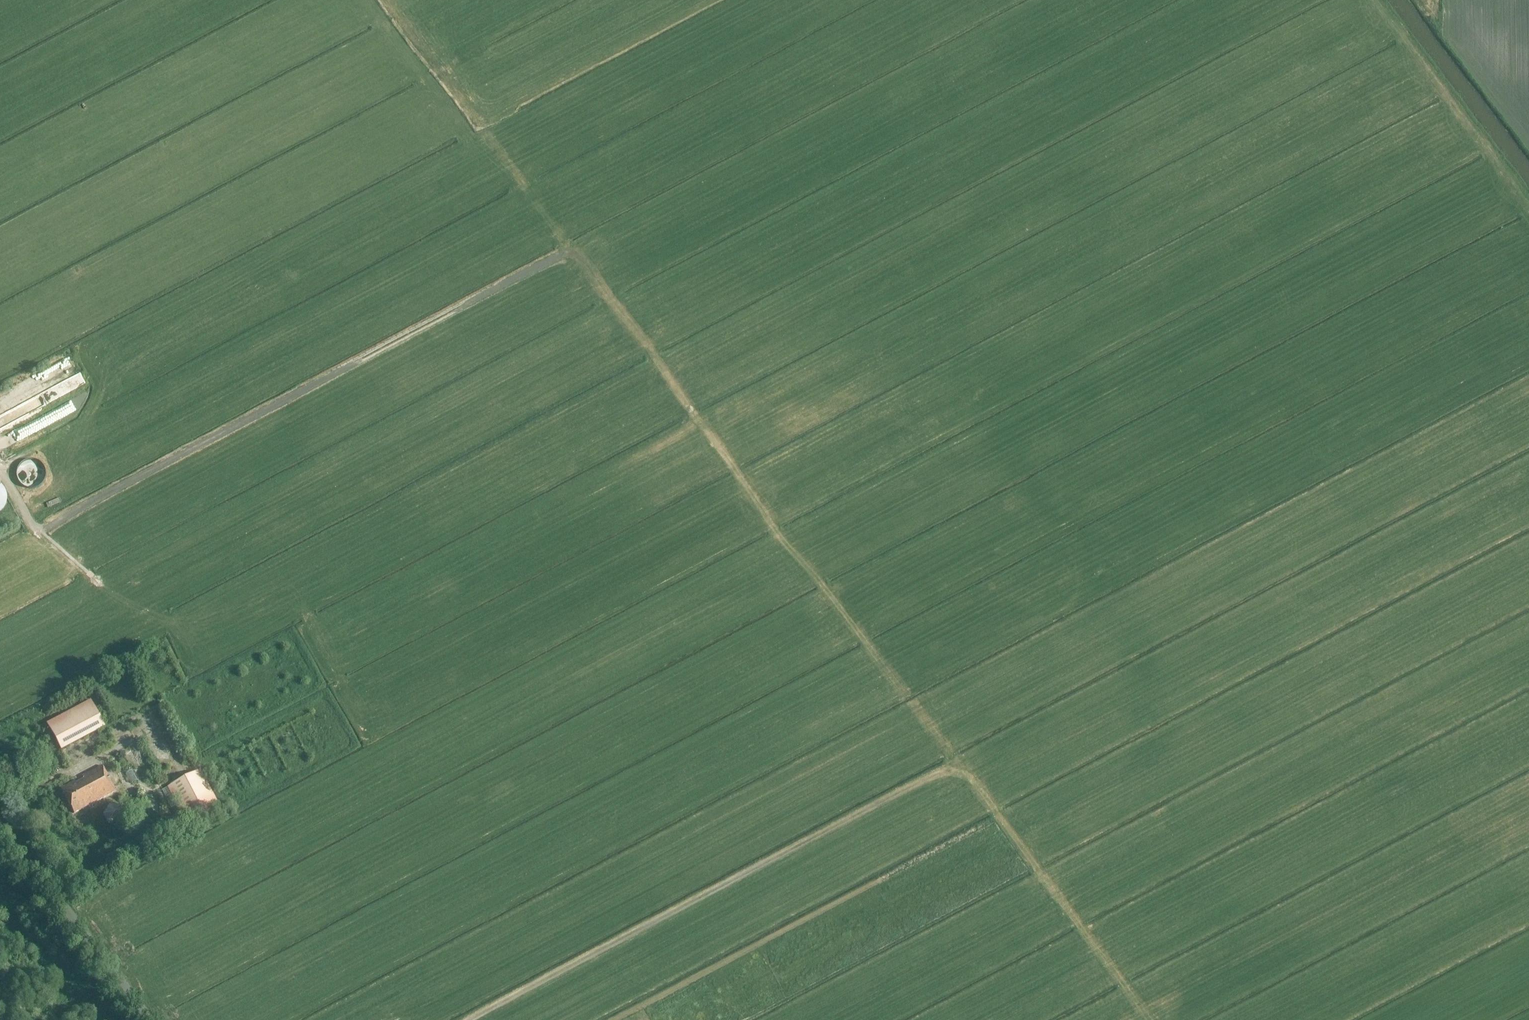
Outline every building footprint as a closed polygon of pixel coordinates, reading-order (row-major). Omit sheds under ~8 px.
[(0,391),(0,406),(45,387),(43,380),(52,376),(48,367),(26,377),(27,380),(0,391)] [(0,436),(0,449),(39,429),(34,419),(0,436)] [(45,477),(45,475),(45,473),(45,471),(44,469),(43,467),(42,465),(41,464),(39,463),(37,462),(36,461),(34,460),(32,460),(30,460),(28,460),(26,461),(24,462),(22,463),(21,464),(19,465),(18,467),(17,469),(17,471),(16,473),(16,475),(16,477),(17,479),(17,481),(18,482),(19,484),(21,485),(22,487),(24,488),(26,488),(28,489),(30,489),(32,489),(34,489),(36,488),(37,488),(39,487),(41,485),(42,484),(43,482),(44,481),(45,479),(45,477)] [(90,701),(46,725),(61,751),(104,727),(90,701)] [(62,789),(75,813),(115,791),(102,766),(82,777),(84,780),(76,784),(75,782),(62,789)] [(199,771),(167,787),(188,828),(220,812),(199,771)]
